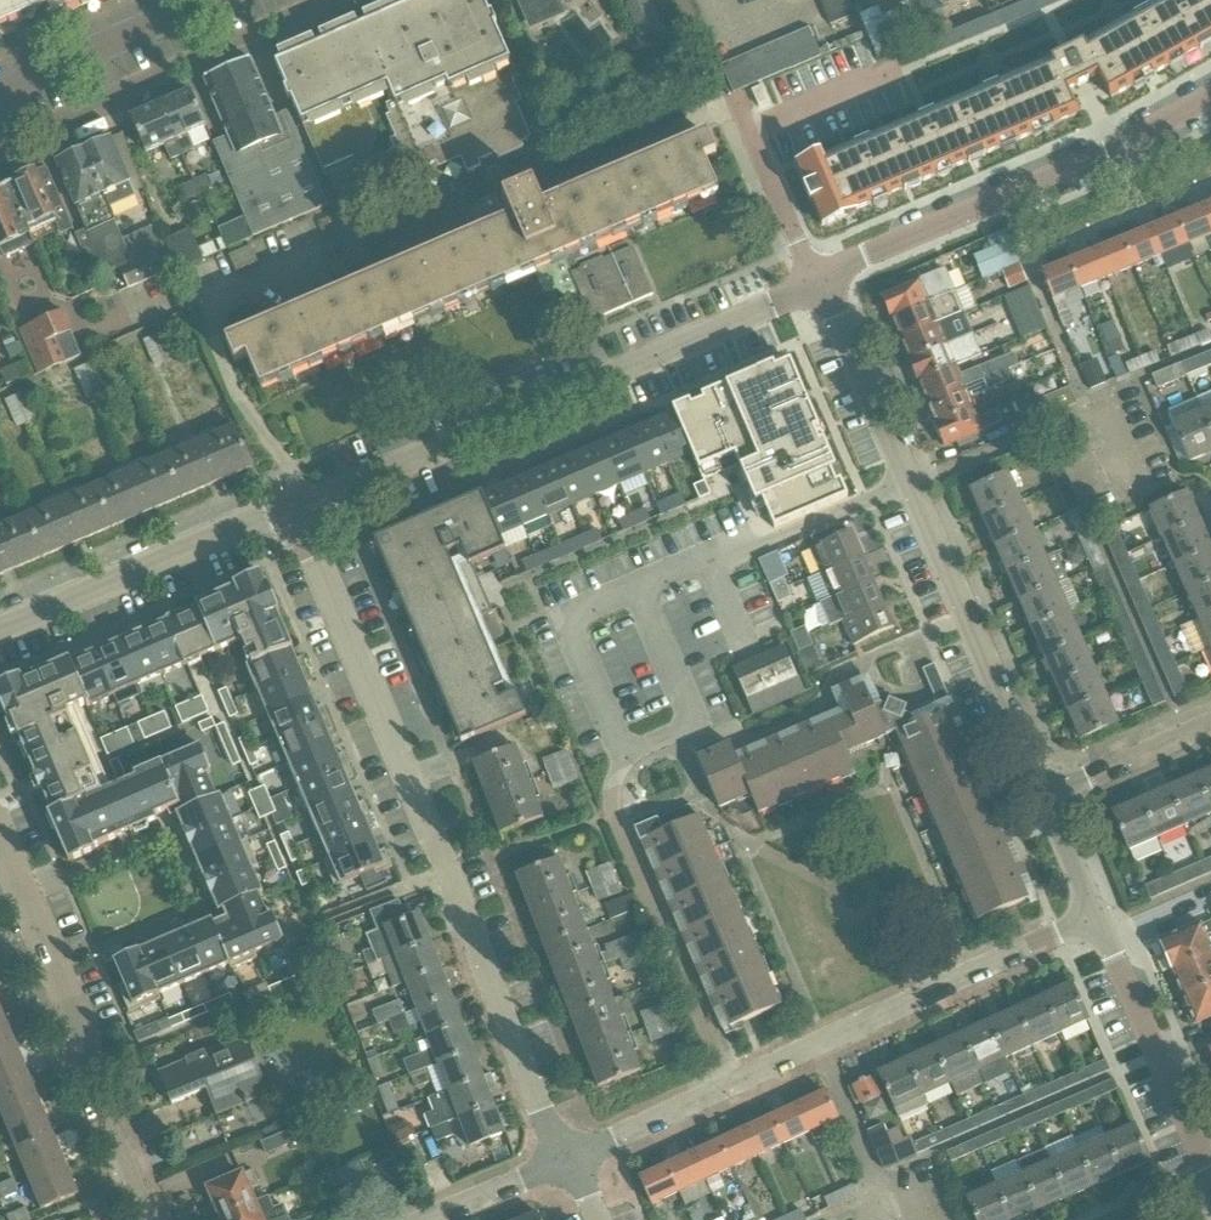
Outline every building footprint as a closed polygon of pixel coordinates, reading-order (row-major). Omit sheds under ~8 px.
[(48,3),(52,12),(80,0),(0,0),(0,24),(48,3)] [(275,60),(287,88),(285,89),(290,99),(292,98),(304,126),(326,177),(357,163),(359,168),(379,160),(372,144),(378,142),(371,126),(375,124),(367,105),(363,107),(360,101),(390,89),(395,101),(387,105),(391,114),(387,116),(397,138),(391,140),(403,165),(408,163),(412,173),(442,160),(439,154),(456,146),(468,172),(482,166),(480,160),(497,153),(499,158),(525,147),(522,142),(529,139),(541,134),(526,99),(523,101),(513,80),(519,78),(495,24),(497,23),(493,12),(490,13),(485,0),(412,0),(396,7),(394,2),(380,8),(382,13),(275,60)] [(524,15),(558,0),(517,0),(524,15)] [(660,30),(647,0),(640,0),(626,6),(638,32),(640,39),(650,34),(660,30)] [(798,164),(823,224),(842,216),(840,210),(853,204),(855,210),(858,209),(858,208),(874,201),(871,195),(885,190),(887,196),(906,188),(903,182),(917,176),(919,182),(938,174),(936,168),(949,162),(952,168),(970,160),(968,155),(981,149),(984,155),(1003,147),(1000,141),(1014,135),(1016,141),(1035,133),(1032,127),(1052,119),(1054,125),(1078,115),(1068,90),(1100,75),(1113,98),(1136,85),(1133,80),(1151,70),(1154,75),(1171,65),(1168,60),(1181,53),(1184,58),(1202,48),(1200,43),(1210,36),(1210,0),(1182,0),(1089,51),(1085,44),(1052,60),(1056,68),(825,165),(820,154),(798,164)] [(832,25),(857,15),(852,2),(851,0),(821,0),(832,25)] [(882,14),(879,8),(860,16),(877,57),(896,49),(896,47),(936,31),(923,0),(916,0),(882,14)] [(922,45),(927,58),(1043,9),(1064,0),(1028,0),(922,45)] [(929,15),(936,31),(937,33),(989,12),(984,0),(964,0),(929,15)] [(809,28),(722,65),(734,93),(747,88),(822,57),(809,28)] [(654,45),(650,34),(640,39),(638,32),(635,33),(642,50),(654,45)] [(646,61),(639,45),(620,53),(626,69),(646,61)] [(276,117),(250,59),(204,79),(229,137),(214,143),(251,226),(255,236),(328,205),(287,112),(276,117)] [(763,85),(752,90),(760,107),(770,102),(763,85)] [(161,103),(183,156),(197,150),(190,135),(207,127),(191,90),(161,103)] [(693,96),(682,101),(685,109),(696,105),(693,96)] [(679,102),(557,155),(565,174),(687,121),(679,102)] [(183,156),(161,103),(131,116),(147,153),(165,146),(171,161),(183,156)] [(608,253),(602,238),(715,189),(703,162),(716,156),(707,135),(568,195),(541,134),(529,139),(541,166),(498,185),(512,219),(226,343),(235,363),(248,358),(259,385),(533,268),(541,287),(572,274),(592,321),(654,295),(635,251),(628,254),(625,246),(608,253)] [(94,141),(83,146),(96,177),(109,207),(110,207),(136,195),(134,193),(110,138),(99,143),(94,141)] [(69,156),(57,161),(75,206),(77,205),(87,229),(75,234),(83,252),(87,250),(98,278),(120,268),(131,264),(132,263),(132,262),(122,240),(121,235),(109,207),(96,177),(83,146),(81,147),(71,151),(69,156)] [(18,184),(9,188),(34,244),(35,244),(30,232),(56,220),(62,233),(74,228),(46,166),(34,172),(26,167),(19,170),(18,179),(16,179),(18,184)] [(194,180),(200,194),(212,188),(207,175),(194,180)] [(194,180),(182,185),(188,199),(200,194),(194,180)] [(9,188),(2,191),(0,185),(0,247),(4,257),(34,244),(9,188)] [(1178,217),(1189,245),(1205,239),(1210,252),(1210,221),(1205,206),(1178,217)] [(1189,245),(1178,217),(1151,227),(1162,256),(1189,245)] [(124,239),(122,240),(132,262),(133,261),(166,247),(156,224),(124,239)] [(251,226),(223,238),(228,248),(255,236),(251,226)] [(1151,227),(1123,238),(1134,266),(1162,256),(1151,227)] [(189,229),(176,235),(189,265),(202,259),(189,229)] [(992,248),(984,252),(993,275),(1003,271),(1005,270),(1020,264),(1019,262),(1018,258),(1011,241),(1006,230),(988,238),(989,238),(992,248)] [(189,265),(176,235),(164,240),(178,270),(189,265)] [(1123,238),(1096,249),(1107,277),(1134,266),(1123,238)] [(1096,249),(1069,260),(1080,289),(1107,277),(1096,249)] [(131,264),(120,268),(129,288),(165,273),(156,253),(134,263),(132,263),(131,264)] [(1080,289),(1069,260),(1041,271),(1065,329),(1074,324),(1068,311),(1072,310),(1065,295),(1080,289)] [(1005,270),(1003,271),(1010,289),(1028,282),(1026,279),(1020,264),(1005,270)] [(955,289),(947,269),(882,296),(890,317),(894,315),(926,301),(955,289)] [(964,311),(955,289),(926,301),(894,315),(903,337),(964,311)] [(964,311),(903,337),(913,359),(973,334),(966,319),(967,318),(964,311)] [(72,333),(63,312),(21,330),(40,375),(82,357),(71,333),(72,333)] [(188,312),(179,316),(183,327),(193,323),(188,312)] [(179,316),(169,320),(174,331),(183,327),(179,316)] [(169,320),(160,324),(165,335),(174,331),(169,320)] [(160,324),(150,328),(155,339),(165,335),(160,324)] [(150,328),(141,332),(146,343),(155,339),(150,328)] [(1193,336),(1198,347),(1210,342),(1210,329),(1193,336)] [(141,332),(132,336),(136,347),(146,343),(141,332)] [(955,368),(954,366),(981,355),(973,334),(913,359),(908,361),(918,384),(922,382),(955,368)] [(2,339),(6,348),(17,344),(13,335),(2,339)] [(132,336),(122,340),(127,351),(136,347),(132,336)] [(1193,336),(1184,340),(1180,341),(1185,352),(1198,347),(1193,336)] [(1126,351),(1120,337),(1104,344),(1109,357),(1126,351)] [(122,340),(113,344),(118,355),(127,351),(122,340)] [(11,360),(25,354),(20,343),(6,349),(11,360)] [(113,344),(103,348),(108,359),(118,355),(113,344)] [(103,348),(94,352),(99,363),(108,359),(103,348)] [(1139,358),(1143,369),(1161,362),(1156,351),(1139,358)] [(1209,351),(1181,363),(1187,376),(1210,366),(1210,356),(1209,351)] [(94,352),(85,356),(90,367),(99,363),(94,352)] [(955,368),(922,382),(930,402),(1009,368),(1010,369),(1019,365),(1014,353),(958,376),(955,368)] [(1143,369),(1139,358),(1126,364),(1131,375),(1143,369)] [(1090,389),(1107,382),(1098,359),(1081,367),(1090,389)] [(31,375),(25,362),(1,372),(7,385),(31,375)] [(690,402),(674,409),(676,414),(693,454),(704,480),(705,480),(740,465),(746,481),(753,478),(775,529),(849,498),(849,497),(842,482),(841,481),(837,483),(832,472),(837,469),(825,442),(824,442),(820,444),(815,432),(820,430),(820,429),(808,402),(804,393),(791,363),(788,365),(776,370),(774,366),(702,396),(702,397),(704,402),(693,407),(690,402)] [(1187,376),(1181,363),(1151,375),(1157,388),(1187,376)] [(1009,368),(930,402),(939,422),(935,424),(936,425),(972,410),(968,400),(995,389),(995,387),(1014,379),(1010,369),(1009,368)] [(40,376),(31,380),(36,391),(45,387),(40,376)] [(31,380),(22,384),(27,395),(36,391),(31,380)] [(22,384),(13,388),(17,399),(27,395),(22,384)] [(1078,404),(1077,403),(1071,387),(1043,399),(1050,416),(1078,404)] [(13,388),(3,392),(8,403),(17,399),(13,388)] [(0,393),(0,407),(8,403),(3,392),(0,393)] [(972,410),(936,425),(944,444),(1016,413),(1010,400),(995,406),(995,407),(975,416),(972,410)] [(1203,413),(1210,432),(1210,409),(1203,413)] [(1174,425),(1190,462),(1210,453),(1210,432),(1203,413),(1174,425)] [(676,414),(652,424),(669,464),(693,454),(676,414)] [(33,562),(28,549),(48,541),(54,557),(73,549),(70,542),(84,536),(87,543),(89,542),(88,541),(105,534),(102,528),(122,520),(124,525),(158,511),(156,505),(175,497),(178,503),(194,496),(195,497),(196,496),(194,491),(207,485),(210,490),(229,482),(202,419),(180,429),(185,440),(12,514),(0,485),(0,576),(33,562)] [(627,435),(644,475),(669,464),(652,424),(627,435)] [(644,475),(627,435),(603,445),(620,485),(644,475)] [(579,455),(596,495),(620,485),(603,445),(579,455)] [(596,495),(579,455),(555,466),(572,505),(596,495)] [(572,505),(555,466),(531,476),(548,516),(572,505)] [(982,519),(1020,503),(1006,473),(969,489),(982,519)] [(548,516),(531,476),(507,486),(524,526),(548,516)] [(706,481),(695,486),(700,499),(712,494),(706,481)] [(524,526),(507,486),(484,496),(482,494),(500,536),(524,526)] [(472,565),(507,550),(500,536),(482,494),(479,495),(481,500),(470,505),(468,500),(448,508),(472,565)] [(681,494),(668,500),(672,511),(676,509),(686,505),(681,494)] [(1162,539),(1199,523),(1187,494),(1149,510),(1162,539)] [(668,500),(657,504),(662,515),(672,511),(668,500)] [(1020,503),(982,519),(994,547),(1032,531),(1020,503)] [(418,640),(491,609),(472,565),(448,508),(380,537),(386,551),(381,553),(398,595),(404,593),(409,604),(403,606),(413,628),(418,626),(423,637),(418,640)] [(646,509),(633,515),(634,517),(638,526),(651,520),(646,509)] [(1092,537),(1080,509),(1068,515),(1080,543),(1092,537)] [(624,531),(638,526),(634,517),(633,515),(619,520),(624,531)] [(1199,523),(1162,539),(1174,566),(1210,550),(1199,523)] [(1113,560),(1126,554),(1113,525),(1100,530),(1113,560)] [(603,541),(598,529),(585,535),(586,538),(589,546),(603,541)] [(821,573),(861,556),(851,531),(810,548),(821,573)] [(1032,531),(994,547),(1006,575),(1044,558),(1032,531)] [(571,541),(576,552),(589,546),(586,538),(585,535),(571,541)] [(1104,565),(1092,537),(1080,543),(1081,545),(1087,560),(1092,570),(1104,565)] [(1081,545),(1066,551),(1073,566),(1087,560),(1081,545)] [(550,550),(536,556),(537,559),(541,567),(555,561),(550,550)] [(1210,550),(1174,566),(1186,594),(1210,583),(1210,551),(1210,550)] [(778,552),(759,560),(769,584),(783,578),(783,579),(784,578),(788,576),(778,552)] [(1138,582),(1126,554),(1113,560),(1125,587),(1138,582)] [(541,567),(537,559),(536,556),(524,561),(529,573),(541,567)] [(861,556),(821,573),(831,597),(872,580),(861,556)] [(1056,586),(1044,558),(1006,575),(1019,602),(1056,586)] [(1116,592),(1104,565),(1092,570),(1104,598),(1116,592)] [(246,621),(252,636),(242,640),(243,642),(252,664),(247,666),(247,667),(293,647),(278,612),(280,611),(268,584),(266,585),(261,573),(236,584),(251,619),(246,621)] [(773,594),(787,588),(783,579),(783,578),(769,584),(773,594)] [(872,580),(831,597),(820,602),(830,626),(842,621),(882,604),(872,580)] [(1138,582),(1125,587),(1137,615),(1150,609),(1138,582)] [(1186,594),(1198,622),(1210,616),(1210,583),(1186,594)] [(235,587),(222,593),(242,640),(252,636),(246,621),(251,619),(236,584),(234,585),(235,587)] [(1068,614),(1056,586),(1019,602),(1031,630),(1068,614)] [(791,597),(787,588),(773,594),(777,603),(791,597)] [(1116,592),(1104,598),(1116,626),(1128,620),(1116,592)] [(242,640),(222,593),(196,604),(197,606),(183,612),(183,611),(175,614),(167,618),(167,619),(167,620),(187,666),(196,662),(201,660),(210,681),(219,678),(209,656),(243,642),(242,640)] [(893,629),(882,604),(842,621),(852,646),(893,629)] [(432,674),(489,650),(476,619),(488,614),(493,612),(491,609),(418,640),(427,662),(433,660),(437,671),(432,673),(432,674)] [(488,614),(494,627),(505,623),(499,609),(493,612),(488,614)] [(1162,637),(1150,609),(1137,615),(1149,643),(1162,637)] [(1080,641),(1068,614),(1031,630),(1043,657),(1080,641)] [(1198,622),(1210,649),(1210,616),(1198,622)] [(187,666),(167,620),(155,625),(153,619),(141,625),(162,675),(185,665),(186,666),(187,666)] [(1128,620),(1116,626),(1128,653),(1140,647),(1128,620)] [(131,635),(119,640),(138,685),(162,675),(141,625),(128,630),(131,635)] [(794,642),(808,636),(804,627),(790,633),(794,642)] [(808,636),(794,642),(798,652),(812,646),(808,636)] [(1174,665),(1162,637),(1149,643),(1161,670),(1174,665)] [(104,640),(92,645),(114,696),(138,685),(119,640),(107,645),(104,640)] [(1080,641),(1043,657),(1055,685),(1092,669),(1080,641)] [(114,696),(92,645),(80,650),(82,656),(71,661),(70,658),(69,658),(90,706),(114,696)] [(293,647),(247,667),(257,691),(308,669),(303,657),(297,659),(293,648),(294,648),(293,647)] [(1140,647),(1128,653),(1140,681),(1152,675),(1140,647)] [(733,670),(752,715),(804,692),(784,648),(733,670)] [(489,650),(432,674),(441,695),(447,693),(452,704),(446,707),(447,707),(503,683),(489,650)] [(69,658),(55,665),(69,698),(49,706),(56,721),(70,715),(69,712),(87,705),(88,707),(90,706),(69,658)] [(977,922),(1029,899),(1021,879),(1028,876),(1022,863),(1015,866),(1007,848),(1014,845),(1008,831),(1002,834),(994,816),(1000,813),(995,800),(988,803),(980,784),(987,781),(981,768),(974,771),(966,753),(973,750),(968,737),(961,740),(953,721),(960,718),(954,705),(953,706),(934,664),(921,669),(934,700),(910,710),(905,709),(906,707),(888,700),(887,701),(875,696),(869,699),(863,686),(853,690),(850,683),(838,689),(849,714),(812,730),(809,723),(796,729),(799,736),(781,744),(778,737),(765,743),(768,749),(750,757),(747,751),(735,756),(730,744),(710,752),(706,746),(693,751),(718,809),(750,795),(758,814),(854,772),(846,754),(895,732),(977,922)] [(55,665),(23,678),(21,676),(0,685),(0,701),(9,722),(18,719),(23,732),(18,734),(19,736),(56,721),(49,706),(69,698),(55,665)] [(1186,693),(1174,665),(1161,670),(1173,698),(1186,693)] [(313,681),(308,669),(257,691),(268,715),(313,696),(308,684),(313,681)] [(1092,669),(1055,685),(1067,712),(1104,696),(1092,669)] [(1164,702),(1152,675),(1140,681),(1151,708),(1164,702)] [(503,683),(447,707),(456,729),(461,726),(466,738),(460,740),(462,743),(527,716),(517,693),(499,700),(495,690),(504,686),(503,683)] [(225,705),(233,702),(227,688),(219,692),(225,705)] [(193,710),(206,704),(203,696),(189,702),(193,710)] [(313,696),(268,715),(278,739),(329,717),(324,706),(318,708),(313,696)] [(1104,696),(1067,712),(1079,741),(1116,724),(1104,696)] [(193,710),(189,702),(176,708),(180,716),(193,710)] [(233,702),(225,705),(230,718),(239,715),(233,702)] [(206,704),(193,710),(196,718),(210,712),(206,704)] [(193,710),(180,716),(183,724),(196,718),(193,710)] [(166,712),(152,718),(156,726),(169,720),(166,712)] [(56,721),(19,736),(36,775),(34,775),(41,791),(42,790),(51,812),(48,813),(69,862),(96,850),(95,847),(132,832),(113,787),(103,792),(87,755),(70,715),(56,721)] [(334,730),(329,717),(278,739),(288,763),(334,744),(329,732),(334,730)] [(156,726),(152,718),(139,723),(142,732),(156,726)] [(213,719),(199,724),(203,733),(216,727),(213,719)] [(169,720),(156,726),(159,734),(173,728),(169,720)] [(222,740),(230,737),(225,723),(217,727),(222,740)] [(159,734),(156,726),(142,732),(146,740),(159,734)] [(118,742),(131,736),(128,728),(115,734),(118,742)] [(118,742),(115,734),(101,739),(105,748),(118,742)] [(131,736),(118,742),(122,750),(135,744),(131,736)] [(245,753),(254,750),(248,736),(240,740),(245,753)] [(236,750),(230,737),(222,740),(228,753),(236,750)] [(122,750),(118,742),(105,748),(108,756),(122,750)] [(339,756),(334,744),(288,763),(299,787),(349,766),(344,754),(339,756)] [(177,814),(222,795),(221,794),(217,796),(208,774),(212,773),(200,745),(134,774),(136,778),(128,781),(119,759),(110,763),(120,785),(113,787),(132,832),(158,820),(156,816),(174,808),(177,814)] [(636,1045),(535,781),(549,776),(537,746),(474,770),(486,800),(490,799),(496,815),(492,816),(512,868),(518,865),(523,879),(517,882),(524,901),(531,899),(534,907),(528,909),(535,928),(541,926),(544,934),(538,936),(545,956),(551,953),(555,961),(548,964),(556,983),(562,981),(565,989),(559,991),(566,1010),(572,1008),(575,1016),(569,1018),(577,1038),(583,1035),(588,1049),(582,1051),(589,1070),(595,1068),(602,1085),(656,1064),(648,1041),(636,1045)] [(236,750),(228,753),(233,766),(242,763),(236,750)] [(254,750),(245,753),(251,767),(260,763),(254,750)] [(355,778),(349,766),(299,787),(309,811),(354,792),(349,780),(355,778)] [(1194,778),(1210,815),(1210,771),(1194,778)] [(1194,778),(1167,790),(1183,827),(1210,815),(1194,778)] [(265,786),(257,790),(263,803),(271,799),(265,786)] [(263,803),(257,790),(249,793),(255,806),(263,803)] [(1167,790),(1139,802),(1155,839),(1183,827),(1167,790)] [(360,804),(354,792),(309,811),(319,835),(370,814),(365,802),(360,804)] [(222,795),(177,814),(182,826),(177,829),(182,841),(232,819),(222,795)] [(271,799),(263,803),(268,816),(277,813),(271,799)] [(1155,839),(1139,802),(1111,814),(1128,851),(1155,839)] [(263,803),(255,806),(260,820),(268,816),(263,803)] [(695,817),(690,805),(657,820),(653,813),(631,823),(634,829),(633,829),(639,843),(640,842),(645,854),(652,851),(660,870),(653,872),(659,886),(666,883),(674,901),(667,904),(673,917),(680,914),(688,932),(681,935),(686,949),(693,946),(701,964),(694,967),(700,980),(707,977),(715,995),(708,998),(714,1011),(721,1008),(729,1028),(780,1007),(697,816),(695,817)] [(375,826),(370,814),(319,835),(329,859),(324,861),(324,862),(375,840),(370,828),(375,826)] [(242,842),(232,819),(182,841),(187,853),(192,850),(197,863),(248,841),(247,840),(242,842)] [(287,850),(295,846),(289,833),(281,836),(287,850)] [(375,840),(324,862),(335,887),(374,870),(377,875),(393,868),(386,850),(380,852),(375,840)] [(248,841),(197,863),(203,875),(197,877),(202,889),(258,865),(248,841)] [(273,859),(281,855),(276,842),(267,845),(273,859)] [(301,859),(295,846),(287,850),(292,863),(301,859)] [(287,868),(281,855),(273,859),(279,872),(287,868)] [(1199,864),(1204,877),(1210,874),(1210,859),(1199,864)] [(1204,877),(1199,864),(1171,876),(1177,889),(1204,877)] [(259,866),(258,865),(202,889),(208,901),(213,899),(218,911),(263,891),(253,868),(259,866)] [(305,870),(297,874),(303,887),(311,884),(305,870)] [(1177,889),(1171,876),(1144,888),(1149,901),(1177,889)] [(263,891),(218,911),(219,912),(224,910),(227,917),(237,913),(257,959),(258,958),(256,953),(284,941),(273,914),(269,916),(260,894),(264,892),(263,891)] [(395,955),(430,941),(419,912),(405,917),(397,898),(368,910),(376,930),(384,927),(395,955)] [(212,918),(211,919),(233,969),(257,959),(237,913),(227,917),(214,923),(212,918)] [(233,969),(211,919),(199,924),(197,919),(185,924),(207,974),(230,964),(232,970),(233,969)] [(1210,954),(1210,948),(1206,937),(1210,934),(1210,921),(1159,943),(1171,972),(1173,971),(1210,954)] [(175,934),(163,939),(183,985),(207,974),(185,924),(173,929),(175,934)] [(183,985),(163,939),(151,944),(149,939),(137,944),(161,1000),(162,1000),(159,994),(183,985)] [(405,982),(441,968),(430,941),(395,955),(381,960),(368,966),(368,967),(373,979),(388,973),(393,987),(405,982)] [(161,1000),(137,944),(125,950),(127,955),(114,960),(124,984),(119,987),(130,1013),(161,1000)] [(368,966),(381,960),(376,946),(362,952),(366,962),(368,966)] [(1173,971),(1184,997),(1210,986),(1210,954),(1173,971)] [(338,978),(351,973),(344,955),(331,960),(338,978)] [(441,968),(405,982),(416,1010),(452,995),(441,968)] [(295,977),(282,983),(286,991),(299,985),(295,977)] [(286,991),(282,983),(269,988),(273,997),(286,991)] [(1061,1033),(1089,1020),(1072,984),(1044,997),(1061,1033)] [(1184,997),(1196,1024),(1210,1018),(1210,986),(1184,997)] [(231,994),(218,1000),(221,1008),(234,1003),(231,994)] [(426,1036),(457,1024),(462,1022),(452,995),(416,1010),(417,1011),(426,1036)] [(1033,1046),(1061,1033),(1044,997),(1016,1010),(1033,1046)] [(221,1008),(218,1000),(204,1005),(208,1014),(221,1008)] [(390,1021),(407,1014),(401,1000),(373,1011),(379,1025),(390,1021)] [(1006,1058),(1033,1046),(1016,1010),(989,1023),(1006,1058)] [(182,1014),(169,1020),(173,1028),(186,1023),(182,1014)] [(407,1014),(390,1021),(395,1034),(411,1027),(407,1014)] [(18,1048),(5,1019),(0,1021),(0,1055),(18,1048)] [(173,1028),(169,1020),(156,1026),(160,1034),(173,1028)] [(457,1024),(426,1036),(417,1039),(423,1053),(406,1060),(412,1075),(428,1068),(438,1064),(473,1050),(467,1034),(462,1022),(457,1024)] [(979,1071),(1006,1058),(989,1023),(962,1035),(979,1071)] [(155,1072),(169,1105),(203,1091),(214,1118),(269,1095),(244,1035),(155,1072)] [(950,1084),(979,1071),(962,1035),(934,1048),(950,1084)] [(0,1055),(0,1090),(30,1077),(18,1048),(0,1055)] [(950,1084),(934,1048),(907,1060),(923,1096),(950,1084)] [(369,1060),(378,1056),(376,1050),(367,1054),(369,1060)] [(448,1091),(484,1076),(473,1050),(438,1064),(448,1091)] [(379,1056),(368,1060),(376,1080),(387,1076),(379,1056)] [(926,1101),(923,1096),(907,1060),(877,1074),(894,1110),(902,1106),(904,1111),(909,1113),(923,1107),(926,1101)] [(1082,1083),(1111,1070),(1106,1060),(1078,1073),(1082,1083)] [(433,1081),(428,1068),(412,1075),(417,1087),(433,1081)] [(1055,1095),(1082,1083),(1078,1073),(1050,1085),(1055,1095)] [(484,1076),(448,1091),(459,1118),(494,1103),(484,1076)] [(30,1077),(0,1090),(0,1112),(4,1122),(42,1107),(30,1077)] [(852,1086),(861,1106),(879,1098),(870,1078),(852,1086)] [(1086,1092),(1091,1102),(1119,1089),(1115,1079),(1113,1080),(1086,1092)] [(1053,1095),(1049,1085),(1023,1097),(1027,1107),(1053,1095)] [(801,1103),(813,1130),(819,1142),(831,1136),(825,1124),(840,1117),(828,1091),(825,1092),(801,1103)] [(1063,1114),(1091,1102),(1086,1092),(1058,1104),(1063,1114)] [(1000,1119),(1027,1107),(1023,1097),(995,1109),(1000,1119)] [(494,1103),(459,1118),(470,1146),(506,1132),(494,1103)] [(813,1130),(801,1103),(774,1116),(786,1142),(813,1130)] [(1056,1106),(1030,1117),(1034,1127),(1061,1116),(1056,1106)] [(42,1107),(4,1122),(16,1151),(54,1136),(42,1107)] [(972,1131),(1000,1119),(995,1109),(968,1121),(972,1131)] [(786,1142),(774,1116),(747,1128),(760,1155),(786,1142)] [(1008,1138),(1034,1127),(1030,1117),(1004,1128),(1008,1138)] [(944,1143),(972,1131),(968,1121),(940,1133),(939,1133),(944,1143)] [(453,1137),(447,1123),(428,1131),(434,1145),(453,1137)] [(262,1142),(267,1154),(294,1142),(296,1141),(304,1138),(299,1126),(262,1142)] [(1122,1174),(1151,1162),(1135,1126),(1106,1138),(1122,1174)] [(915,1144),(911,1135),(904,1138),(899,1127),(885,1133),(887,1138),(873,1143),(884,1169),(915,1156),(944,1143),(939,1133),(915,1144)] [(760,1155),(747,1128),(720,1141),(733,1167),(760,1155)] [(980,1149),(1008,1138),(1004,1128),(976,1139),(980,1149)] [(54,1136),(16,1151),(29,1180),(66,1165),(54,1136)] [(1106,1138),(1079,1150),(1094,1186),(1122,1174),(1106,1138)] [(951,1161),(980,1149),(976,1139),(947,1151),(951,1161)] [(733,1167),(720,1141),(694,1153),(706,1180),(733,1167)] [(401,1151),(419,1173),(429,1164),(411,1143),(401,1151)] [(3,1149),(0,1151),(0,1166),(9,1163),(3,1149)] [(1079,1150),(1051,1162),(1067,1198),(1094,1186),(1079,1150)] [(1051,1162),(1050,1162),(1045,1151),(1019,1162),(1024,1174),(1039,1210),(1067,1198),(1051,1162)] [(706,1180),(694,1153),(667,1166),(679,1192),(706,1180)] [(366,1178),(360,1162),(336,1172),(343,1188),(366,1178)] [(79,1195),(66,1165),(29,1180),(41,1211),(79,1195)] [(679,1192),(667,1166),(640,1179),(652,1205),(679,1192)] [(254,1169),(244,1174),(243,1171),(207,1186),(220,1218),(256,1203),(251,1190),(260,1185),(254,1169)] [(996,1186),(1011,1219),(1017,1219),(1039,1210),(1024,1174),(996,1186)] [(0,1185),(0,1198),(1,1200),(21,1192),(15,1178),(0,1185)] [(840,1191),(844,1202),(858,1196),(853,1185),(840,1191)] [(968,1198),(977,1219),(1011,1219),(996,1186),(968,1198)] [(829,1209),(844,1202),(840,1191),(824,1198),(829,1209)] [(756,1193),(747,1197),(755,1217),(749,1219),(768,1219),(756,1193)] [(256,1203),(220,1218),(221,1219),(290,1219),(285,1206),(275,1210),(270,1197),(256,1203)] [(27,1207),(7,1216),(9,1219),(32,1219),(27,1207)] [(802,1209),(787,1216),(788,1219),(805,1219),(806,1219),(802,1209)]
